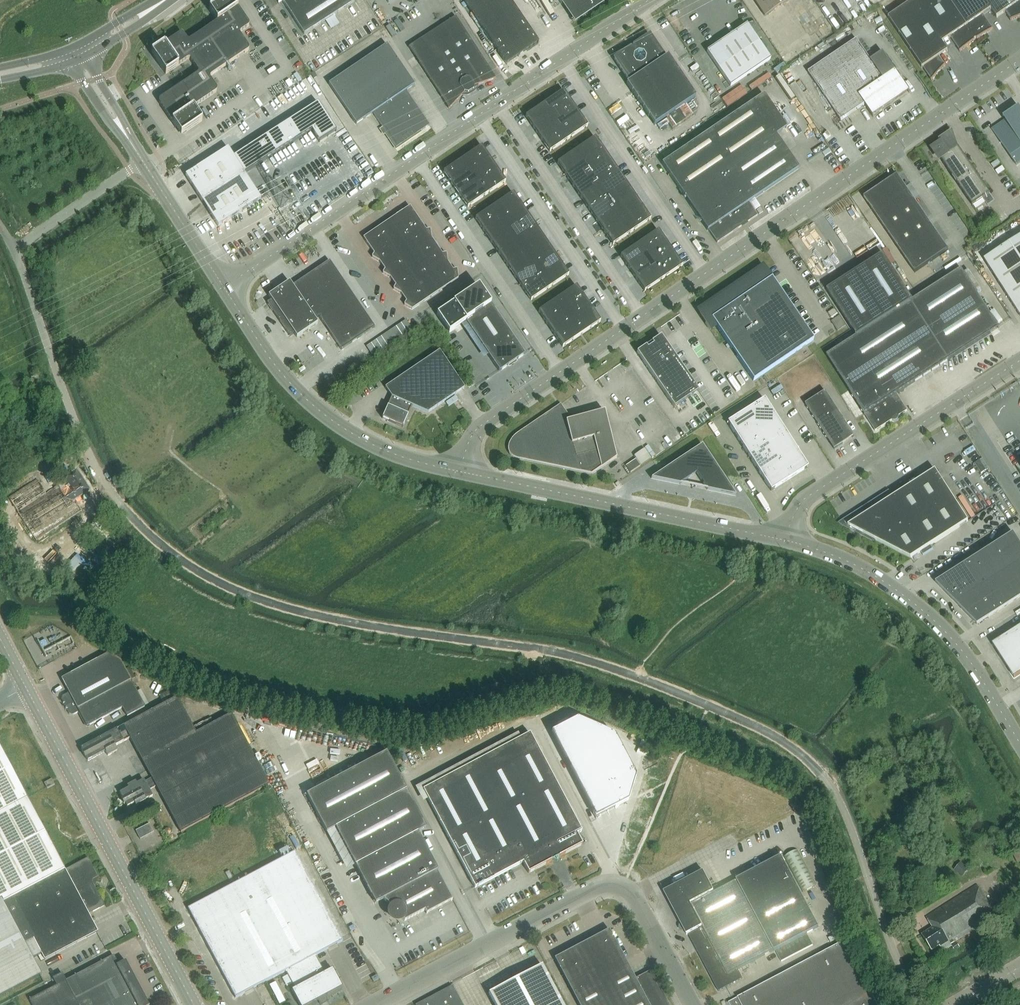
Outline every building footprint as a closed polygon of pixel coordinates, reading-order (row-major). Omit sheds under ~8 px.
[(151,53),(153,56),(166,74),(187,60),(188,59),(189,59),(190,59),(190,60),(191,60),(191,61),(198,71),(198,72),(198,73),(198,74),(197,74),(160,99),(160,100),(159,100),(159,101),(159,102),(159,103),(160,104),(176,127),(181,135),(184,133),(202,121),(193,108),(216,93),(216,92),(217,92),(217,91),(217,90),(217,89),(211,80),(210,79),(210,78),(210,77),(211,77),(211,76),(213,75),(212,75),(218,71),(239,57),(244,53),(245,53),(248,52),(248,51),(249,50),(249,49),(249,48),(248,47),(240,35),(240,34),(240,33),(240,32),(241,32),(248,27),(249,27),(249,26),(249,25),(249,24),(249,23),(237,6),(235,3),(233,0),(224,0),(209,10),(217,22),(191,39),(190,40),(189,40),(188,40),(187,40),(186,39),(186,38),(184,35),(183,35),(183,34),(182,34),(181,34),(180,34),(159,48),(151,53)] [(304,34),(355,1),(354,0),(282,0),(278,3),(282,1),(304,34)] [(506,65),(507,64),(537,43),(538,44),(539,43),(509,0),(462,0),(506,65)] [(581,16),(604,0),(571,0),(581,16)] [(765,16),(789,0),(754,0),(765,16)] [(914,1),(942,43),(951,37),(960,51),(960,52),(965,48),(968,46),(971,43),(975,40),(974,40),(974,39),(975,39),(949,0),(915,0),(914,1)] [(975,39),(976,38),(977,38),(977,39),(981,36),(984,34),(988,32),(993,29),(983,15),(991,10),(985,0),(949,0),(975,39)] [(991,10),(997,18),(1005,12),(1011,20),(1010,20),(1011,21),(1019,17),(1019,0),(985,0),(991,10)] [(942,43),(914,1),(888,18),(923,68),(931,80),(931,81),(938,73),(941,70),(946,65),(945,65),(939,57),(948,51),(942,43)] [(468,93),(473,90),(474,86),(496,79),(456,17),(409,47),(415,56),(419,63),(449,109),(464,93),(468,93)] [(707,52),(730,87),(770,60),(747,25),(707,52)] [(626,84),(654,125),(696,97),(668,56),(664,58),(649,35),(634,46),(635,48),(631,50),(630,48),(614,59),(629,82),(626,84)] [(857,40),(808,73),(841,121),(865,105),(873,117),(874,117),(907,89),(896,71),(883,53),(871,61),(857,40)] [(356,125),(373,113),(382,128),(381,129),(384,134),(386,133),(396,148),(429,125),(406,91),(414,85),(387,45),(329,84),(356,125)] [(544,104),(552,116),(571,103),(563,91),(544,104)] [(753,102),(662,164),(707,231),(708,230),(717,243),(741,226),(740,225),(746,221),(747,223),(757,216),(749,202),(798,169),(776,135),(786,128),(763,95),(753,102)] [(228,148),(185,176),(202,201),(245,174),(244,173),(312,130),(319,142),(336,131),(318,102),(234,157),(228,148)] [(571,103),(552,116),(560,127),(579,114),(571,103)] [(544,104),(525,117),(534,129),(552,116),(544,104)] [(1005,120),(992,129),(1016,166),(1019,163),(1019,113),(1018,111),(1005,120)] [(560,127),(568,139),(587,126),(579,114),(560,127)] [(552,116),(534,129),(541,140),(560,127),(552,116)] [(550,152),(568,139),(560,127),(541,140),(550,152)] [(958,147),(954,142),(956,141),(955,137),(952,138),(952,139),(937,149),(932,152),(932,153),(935,151),(973,206),(983,199),(988,205),(984,198),(990,194),(958,147)] [(576,150),(584,162),(603,149),(595,138),(576,150)] [(471,171),(489,158),(481,146),(462,159),(471,171)] [(611,161),(603,149),(584,162),(592,174),(611,161)] [(565,175),(584,162),(576,150),(557,163),(565,175)] [(489,158),(471,171),(478,183),(497,170),(489,158)] [(444,172),(452,184),(471,171),(462,159),(444,172)] [(619,173),(611,161),(592,174),(600,185),(619,173)] [(573,187),(592,174),(584,162),(565,175),(573,187)] [(497,170),(478,183),(487,195),(505,182),(497,170)] [(478,183),(471,171),(452,184),(459,196),(478,183)] [(627,184),(619,173),(600,185),(608,197),(627,184)] [(261,199),(245,174),(202,201),(218,227),(261,199)] [(581,198),(600,185),(592,174),(573,187),(581,198)] [(897,175),(864,198),(915,273),(948,250),(905,186),(904,184),(897,175)] [(487,195),(478,183),(459,196),(468,208),(487,195)] [(635,196),(627,184),(608,197),(616,209),(635,196)] [(589,210),(608,197),(600,185),(581,198),(589,210)] [(494,206),(502,218),(521,205),(513,193),(494,206)] [(643,208),(635,196),(616,209),(624,220),(643,208)] [(597,222),(616,209),(608,197),(589,210),(597,222)] [(521,205),(502,218),(510,230),(529,217),(521,205)] [(383,273),(390,278),(396,286),(393,289),(401,294),(406,301),(404,305),(412,310),(458,278),(457,269),(453,270),(448,262),(446,254),(442,254),(432,238),(430,230),(426,230),(410,206),(363,238),(374,254),(372,257),(379,262),(385,270),(383,273)] [(502,218),(494,206),(475,219),(483,231),(502,218)] [(651,219),(643,208),(624,220),(632,232),(651,219)] [(605,233),(624,220),(616,209),(597,222),(605,233)] [(529,217),(510,230),(518,241),(537,228),(529,217)] [(483,231),(491,242),(510,230),(502,218),(483,231)] [(632,232),(624,220),(605,233),(613,245),(632,232)] [(537,228),(518,241),(526,253),(545,240),(537,228)] [(518,241),(510,230),(491,242),(499,254),(518,241)] [(666,243),(658,230),(639,243),(647,255),(666,243)] [(984,259),(1019,315),(1019,236),(984,259)] [(545,240),(526,253),(534,264),(553,251),(545,240)] [(526,253),(518,241),(499,254),(507,266),(526,253)] [(647,255),(639,243),(620,256),(629,268),(647,255)] [(656,269),(675,256),(666,243),(647,255),(656,269)] [(553,251),(534,264),(542,276),(561,263),(553,251)] [(534,264),(526,253),(507,266),(515,277),(534,264)] [(858,335),(827,356),(875,431),(892,421),(891,419),(898,415),(899,416),(907,411),(897,394),(949,360),(999,328),(961,269),(914,299),(885,254),(829,290),(858,335)] [(647,255),(629,268),(638,282),(656,269),(647,255)] [(682,266),(675,256),(656,269),(663,279),(682,266)] [(375,327),(330,261),(292,286),(289,282),(268,296),(271,300),(267,303),(290,336),(294,334),(297,338),(318,324),(315,319),(319,317),(341,350),(375,327)] [(561,263),(542,276),(550,288),(569,275),(561,263)] [(542,276),(534,264),(515,277),(523,289),(542,276)] [(733,287),(783,360),(813,340),(763,266),(733,287)] [(656,269),(638,282),(644,292),(663,279),(656,269)] [(550,288),(542,276),(523,289),(531,301),(550,288)] [(449,333),(465,322),(499,372),(525,355),(491,304),(491,305),(479,286),(437,315),(449,333)] [(576,286),(557,299),(565,311),(584,298),(576,286)] [(783,360),(733,287),(703,307),(705,311),(700,314),(706,323),(705,323),(708,328),(714,324),(753,381),(783,360)] [(584,298),(565,311),(575,324),(594,311),(584,298)] [(538,312),(546,324),(565,311),(557,299),(538,312)] [(828,313),(831,318),(838,313),(835,309),(828,313)] [(565,311),(546,324),(556,337),(575,324),(565,311)] [(575,324),(556,337),(562,347),(600,322),(594,311),(575,324)] [(840,316),(832,322),(838,331),(846,325),(840,316)] [(411,329),(406,320),(366,347),(372,355),(411,329)] [(698,391),(661,336),(637,353),(674,408),(698,391)] [(382,418),(389,421),(403,427),(412,406),(428,413),(465,388),(439,351),(385,388),(391,397),(382,418)] [(828,440),(835,450),(843,444),(841,441),(853,434),(848,427),(826,392),(806,405),(828,440)] [(842,395),(856,418),(862,414),(848,392),(842,395)] [(764,399),(746,411),(757,428),(775,416),(774,415),(770,410),(771,410),(764,399)] [(516,458),(517,459),(591,474),(617,457),(612,437),(611,437),(607,424),(608,424),(604,411),(572,420),(561,404),(517,434),(516,434),(514,436),(513,438),(512,439),(511,441),(510,442),(509,444),(508,445),(508,446),(508,447),(508,448),(508,449),(508,450),(508,451),(508,452),(509,453),(509,454),(510,455),(511,456),(512,456),(513,457),(514,458),(516,458)] [(746,411),(727,423),(734,433),(738,438),(737,438),(738,440),(757,428),(746,411)] [(757,428),(767,445),(786,433),(780,423),(779,423),(776,418),(775,416),(757,428)] [(767,445),(757,428),(738,440),(739,442),(740,441),(743,446),(743,447),(749,457),(767,445)] [(797,450),(796,448),(795,449),(792,444),(792,443),(786,433),(767,445),(778,462),(797,450)] [(651,478),(680,484),(696,473),(707,490),(736,496),(702,445),(651,478)] [(759,472),(760,474),(778,462),(767,445),(749,457),(755,467),(756,467),(759,472)] [(789,479),(808,468),(801,457),(800,457),(797,452),(798,452),(797,450),(778,462),(789,479)] [(975,464),(981,474),(989,469),(982,458),(975,464)] [(631,473),(640,466),(636,459),(626,466),(631,473)] [(760,474),(761,475),(765,480),(764,481),(771,491),(789,479),(778,462),(760,474)] [(8,498),(35,541),(82,511),(76,502),(91,492),(77,470),(65,478),(66,481),(45,493),(37,479),(8,498)] [(911,558),(968,521),(935,470),(893,497),(889,491),(888,491),(890,494),(844,523),(875,539),(874,542),(875,540),(911,558)] [(937,584),(942,589),(953,599),(962,609),(972,619),(978,624),(978,625),(1019,598),(1019,544),(1019,543),(1015,537),(1016,537),(1014,535),(1014,533),(996,545),(996,546),(993,548),(994,548),(988,552),(988,551),(984,554),(978,558),(978,557),(974,560),(975,560),(969,564),(965,566),(965,567),(959,570),(955,572),(955,573),(950,576),(949,576),(937,584)] [(81,564),(75,558),(63,569),(73,580),(77,576),(73,572),(81,564)] [(1004,637),(992,644),(1014,678),(1019,674),(1019,627),(1004,637)] [(127,716),(145,707),(120,661),(108,653),(61,679),(68,693),(62,696),(61,700),(69,714),(72,715),(79,712),(87,726),(122,707),(127,716)] [(177,697),(81,749),(88,761),(105,752),(108,756),(117,751),(115,746),(130,738),(151,778),(145,782),(144,780),(137,784),(135,781),(127,786),(128,788),(119,793),(122,799),(121,799),(124,804),(125,804),(127,807),(136,802),(137,805),(153,797),(149,790),(156,787),(181,833),(270,785),(231,714),(196,733),(177,697)] [(577,719),(551,733),(596,818),(628,801),(636,776),(614,735),(577,719)] [(524,864),(524,865),(528,873),(582,845),(577,834),(582,831),(530,734),(423,790),(475,888),(523,863),(524,864)] [(41,974),(33,959),(41,954),(45,960),(98,932),(88,914),(104,906),(92,882),(93,879),(99,876),(98,876),(97,876),(88,858),(65,870),(27,799),(0,747),(0,996),(41,974)] [(387,752),(306,795),(326,833),(335,828),(359,873),(375,904),(384,899),(390,906),(389,908),(388,910),(387,912),(387,914),(388,916),(388,918),(389,919),(391,921),(392,922),(394,923),(396,923),(398,923),(400,923),(402,922),(404,921),(425,911),(427,914),(452,901),(451,897),(437,871),(438,871),(418,833),(426,828),(387,752)] [(54,784),(52,780),(52,779),(44,783),(47,788),(54,784)] [(140,839),(154,832),(150,824),(136,831),(140,839)] [(816,885),(798,849),(784,857),(803,892),(816,885)] [(342,987),(332,969),(324,973),(315,955),(342,941),(295,852),(188,908),(235,998),(285,971),(295,989),(292,990),(299,1004),(309,1004),(318,1000),(320,1004),(321,1004),(330,1000),(327,995),(342,987)] [(714,891),(703,872),(664,892),(687,935),(700,929),(700,930),(689,936),(690,938),(718,991),(742,978),(737,969),(774,950),(775,951),(781,961),(813,944),(807,934),(819,928),(781,856),(736,880),(737,881),(691,905),(690,904),(714,891)] [(968,869),(960,863),(954,871),(962,877),(968,869)] [(932,929),(922,935),(931,950),(939,945),(940,947),(949,941),(951,944),(996,916),(977,885),(926,916),(928,920),(927,921),(932,929)] [(609,930),(555,958),(579,1004),(669,1004),(651,970),(635,979),(609,930)] [(844,941),(729,1002),(730,1004),(878,1004),(844,941)] [(957,943),(952,946),(955,951),(960,948),(957,943)] [(116,966),(111,957),(65,981),(29,1000),(32,1004),(149,1004),(136,981),(135,980),(134,980),(133,980),(131,975),(132,974),(125,961),(116,966)] [(542,966),(488,994),(494,1004),(563,1004),(542,966)] [(461,1003),(452,986),(451,986),(416,1004),(462,1004),(461,1003)]
